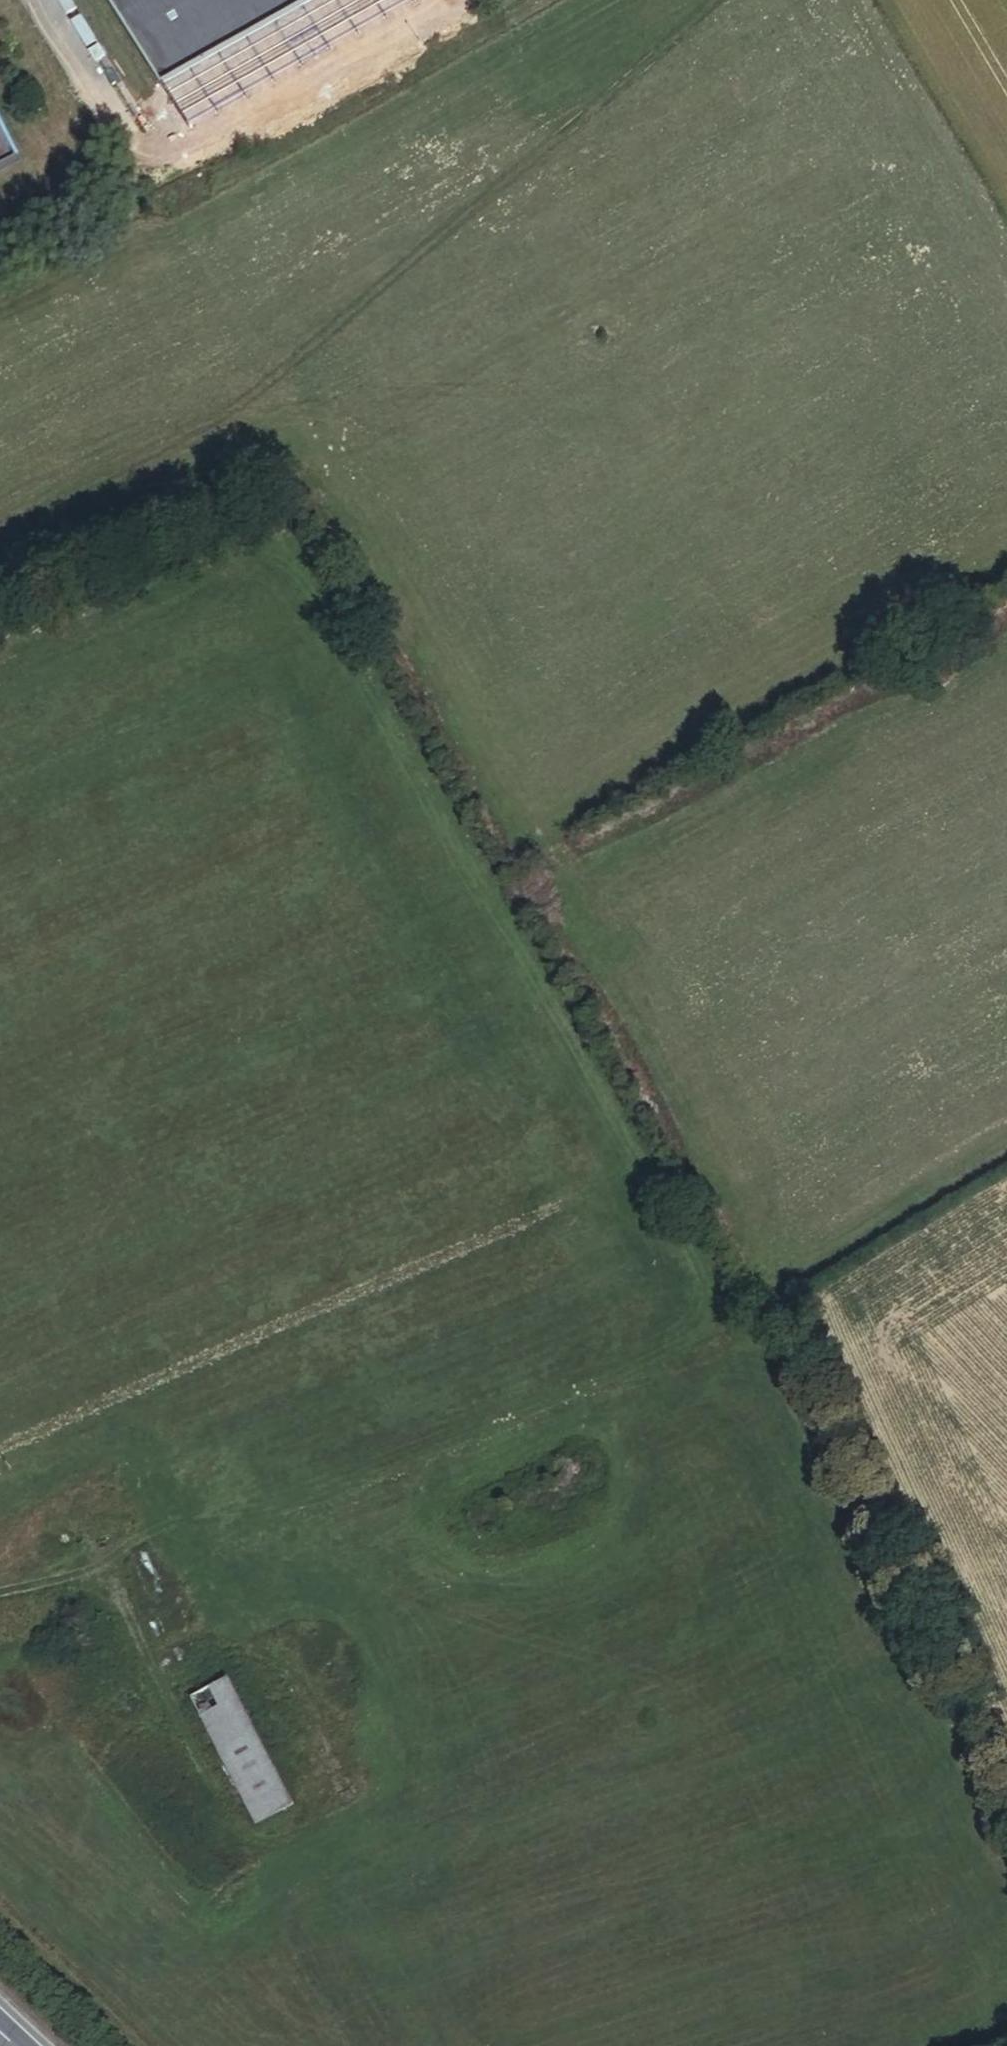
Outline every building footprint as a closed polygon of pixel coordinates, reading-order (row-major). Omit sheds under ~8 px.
[(172,105),(339,0),(105,0),(172,105)] [(23,165),(0,121),(0,177),(23,165)] [(292,1806),(224,1680),(187,1701),(252,1827),(292,1806)]
